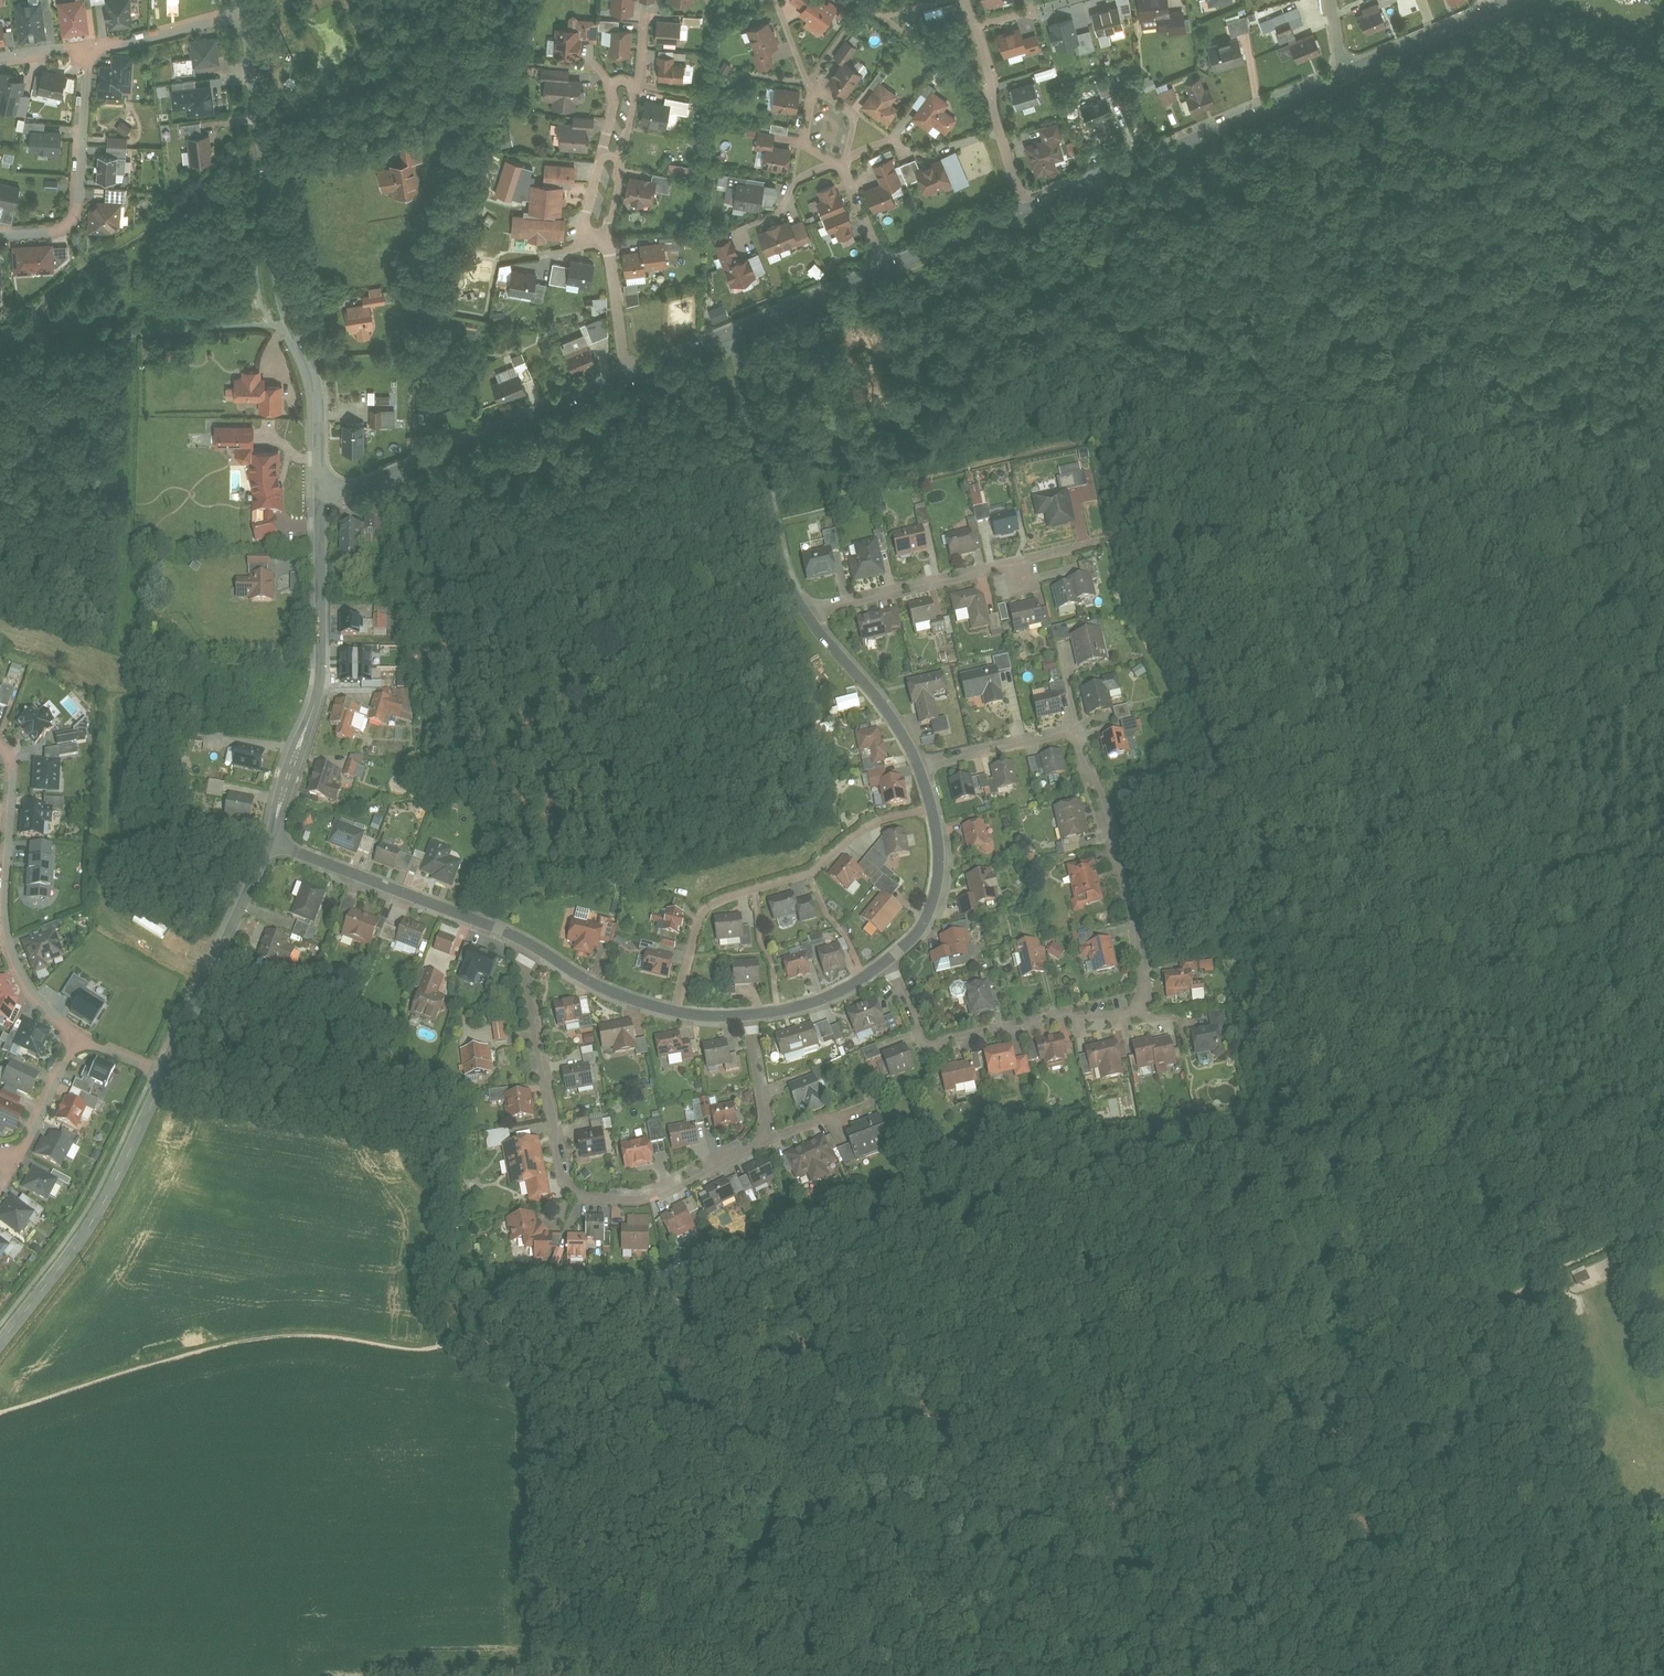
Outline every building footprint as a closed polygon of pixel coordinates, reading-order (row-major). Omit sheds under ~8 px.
[(55,3),(60,37),(87,33),(84,9),(83,0),(79,0),(74,1),(55,3)] [(107,30),(130,27),(127,0),(104,0),(105,11),(102,11),(104,22),(106,22),(107,30)] [(609,14),(630,15),(631,0),(610,0),(609,14)] [(818,35),(837,9),(827,2),(826,5),(819,0),(788,0),(787,2),(799,11),(795,16),(807,24),(806,26),(818,35)] [(983,10),(1019,0),(980,0),(983,10)] [(1140,20),(1156,18),(1169,17),(1169,13),(1167,0),(1138,0),(1140,20)] [(1376,3),(1378,9),(1396,2),(1395,0),(1375,0),(1376,3)] [(1396,2),(1399,18),(1418,10),(1414,0),(1395,0),(1396,2)] [(39,2),(16,5),(21,40),(44,37),(39,2)] [(1356,16),(1364,37),(1386,28),(1378,9),(1376,3),(1360,10),(1361,14),(1356,16)] [(1124,27),(1118,5),(1091,12),(1098,34),(1124,27)] [(841,8),(834,17),(842,23),(849,14),(841,8)] [(1252,11),(1253,17),(1268,15),(1267,8),(1252,11)] [(1183,12),(1169,13),(1169,17),(1156,18),(1158,32),(1185,30),(1183,12)] [(1284,14),(1270,20),(1273,27),(1287,21),(1284,14)] [(595,30),(596,21),(576,20),(573,16),(569,16),(566,19),(565,30),(553,29),(551,57),(556,57),(556,59),(570,59),(570,58),(574,58),(574,57),(578,57),(579,43),(595,44),(595,30)] [(1225,22),(1231,41),(1237,39),(1236,35),(1248,31),(1246,16),(1225,22)] [(607,30),(617,31),(617,21),(596,20),(596,21),(595,30),(607,30)] [(654,20),(652,44),(677,45),(679,22),(654,20)] [(1069,20),(1050,26),(1057,52),(1076,47),(1077,46),(1074,37),(1069,20)] [(777,48),(767,23),(744,32),(754,55),(750,57),(755,72),(772,65),(767,52),(777,48)] [(1288,44),(1295,41),(1289,26),(1275,32),(1277,37),(1275,38),(1278,46),(1287,42),(1288,44)] [(1019,28),(995,36),(1002,60),(1021,54),(1022,58),(1040,53),(1035,35),(1022,38),(1019,28)] [(2,31),(4,44),(13,43),(11,30),(2,31)] [(629,58),(630,32),(617,31),(607,30),(605,57),(629,58)] [(1089,33),(1074,37),(1077,46),(1076,47),(1079,56),(1095,51),(1089,33)] [(1293,56),(1296,64),(1320,54),(1312,34),(1295,41),(1288,44),(1293,56)] [(216,38),(189,41),(191,59),(191,67),(219,65),(216,38)] [(1214,74),(1245,64),(1237,39),(1231,41),(1217,45),(1217,43),(1206,46),(1214,74)] [(841,62),(845,65),(855,50),(843,41),(831,58),(840,64),(841,62)] [(1280,62),(1293,56),(1288,44),(1275,50),(1280,62)] [(110,65),(98,65),(96,98),(120,99),(120,91),(128,92),(131,55),(111,54),(110,65)] [(656,75),(655,82),(680,83),(682,65),(672,64),(672,58),(655,56),(653,75),(656,75)] [(191,67),(191,59),(170,61),(172,75),(192,73),(191,67)] [(1048,59),(1038,60),(1038,68),(1048,68),(1048,59)] [(826,84),(846,98),(861,76),(845,65),(841,62),(840,64),(837,68),(836,67),(829,77),(830,78),(826,84)] [(728,75),(733,66),(726,63),(721,72),(728,75)] [(1033,73),(1036,82),(1055,75),(1052,67),(1033,73)] [(64,73),(41,69),(37,90),(36,95),(60,99),(64,73)] [(581,93),(579,93),(580,79),(567,78),(568,71),(539,69),(539,79),(543,80),(541,102),(550,103),(550,110),(574,112),(575,105),(578,105),(580,105),(583,103),(584,101),(585,99),(585,97),(583,95),(581,93)] [(866,86),(872,91),(877,83),(878,84),(884,75),(878,71),(866,86)] [(0,74),(0,110),(24,116),(28,97),(20,95),(24,80),(0,74)] [(1154,89),(1155,89),(1151,80),(1148,81),(1147,77),(1141,80),(1142,84),(1140,85),(1143,93),(1154,89)] [(1191,115),(1215,106),(1207,88),(1204,89),(1199,77),(1183,83),(1188,96),(1184,97),(1191,115)] [(1093,84),(1100,99),(1104,97),(1115,93),(1108,78),(1093,84)] [(171,91),(194,88),(193,80),(170,83),(171,91)] [(157,94),(167,93),(165,83),(156,85),(157,94)] [(872,91),(859,108),(877,122),(878,121),(886,127),(898,111),(890,105),(896,97),(878,84),(877,83),(872,91)] [(1008,90),(1014,111),(1040,104),(1033,83),(1008,90)] [(1162,107),(1176,101),(1171,88),(1167,90),(1165,84),(1155,89),(1154,89),(1162,107)] [(213,113),(209,86),(194,88),(171,91),(169,91),(171,111),(184,109),(185,116),(213,113)] [(795,115),(798,91),(774,88),(770,112),(795,115)] [(930,91),(909,120),(927,133),(931,127),(943,136),(955,120),(943,111),(948,104),(930,91)] [(1087,127),(1112,117),(1104,97),(1100,99),(1096,101),(1096,102),(1093,104),(1092,102),(1079,108),(1087,127)] [(662,99),(661,105),(667,106),(666,113),(685,116),(687,103),(662,99)] [(640,127),(663,131),(666,113),(667,106),(661,105),(644,102),(640,127)] [(593,120),(572,117),(571,125),(557,123),(556,136),(560,137),(559,151),(585,154),(587,134),(592,134),(593,120)] [(21,132),(23,121),(16,119),(13,130),(21,132)] [(119,119),(114,127),(125,133),(130,125),(119,119)] [(187,138),(199,136),(198,123),(178,125),(179,134),(187,133),(187,138)] [(769,124),(768,133),(772,134),(785,136),(786,127),(769,124)] [(1041,141),(1022,147),(1030,171),(1031,171),(1034,179),(1056,172),(1053,164),(1063,160),(1056,139),(1060,138),(1055,124),(1037,130),(1041,141)] [(744,137),(753,138),(755,131),(745,130),(744,137)] [(760,169),(785,173),(789,150),(770,146),(772,134),(768,133),(755,131),(753,138),(752,149),(763,151),(760,169)] [(31,133),(30,152),(61,154),(62,134),(31,133)] [(512,147),(509,134),(497,138),(500,150),(512,147)] [(187,138),(185,138),(189,170),(211,167),(208,136),(199,136),(187,138)] [(115,157),(123,157),(124,147),(104,147),(104,156),(115,157)] [(388,169),(376,170),(379,194),(391,192),(392,201),(417,197),(413,165),(421,164),(419,147),(397,150),(399,164),(388,166),(388,169)] [(956,155),(939,162),(950,186),(953,193),(970,186),(956,155)] [(104,156),(95,156),(94,180),(114,181),(114,172),(115,157),(104,156)] [(115,157),(114,172),(122,172),(123,157),(115,157)] [(878,185),(863,191),(872,215),(895,206),(889,191),(902,186),(891,158),(870,166),(878,185)] [(906,186),(917,181),(913,171),(918,169),(914,160),(897,167),(906,186)] [(918,169),(913,171),(917,181),(925,197),(950,186),(939,162),(939,160),(918,169)] [(533,171),(505,162),(495,196),(521,203),(522,199),(529,201),(530,185),(535,186),(536,179),(531,178),(533,171)] [(689,176),(691,165),(667,163),(666,173),(689,176)] [(544,166),(542,186),(563,188),(563,190),(570,191),(571,187),(574,187),(575,169),(544,166)] [(651,175),(650,182),(655,183),(653,192),(669,194),(671,179),(651,175)] [(43,187),(55,188),(56,178),(44,177),(43,187)] [(640,180),(628,178),(623,202),(628,203),(628,205),(643,208),(643,206),(651,207),(653,192),(655,183),(650,182),(648,182),(649,180),(640,178),(640,180)] [(732,208),(758,212),(759,204),(771,206),(774,186),(762,184),(762,186),(736,182),(735,187),(725,186),(723,202),(732,203),(732,208)] [(563,190),(563,188),(542,186),(535,186),(530,185),(529,201),(528,213),(528,214),(555,216),(561,217),(563,190)] [(851,224),(839,194),(837,194),(833,185),(816,192),(820,201),(815,203),(828,234),(833,232),(837,242),(852,236),(847,226),(851,224)] [(103,188),(102,202),(120,203),(122,203),(123,189),(103,188)] [(95,201),(87,208),(86,233),(111,234),(118,227),(120,203),(102,202),(95,201)] [(564,243),(565,220),(554,219),(555,216),(528,214),(528,213),(523,213),(523,217),(512,216),(511,239),(527,240),(527,244),(546,245),(546,242),(564,243)] [(688,219),(678,214),(673,224),(683,228),(688,219)] [(765,230),(756,234),(766,256),(790,246),(791,250),(810,242),(801,220),(790,225),(788,221),(779,225),(778,223),(764,229),(765,230)] [(712,246),(711,246),(730,290),(748,282),(748,281),(765,273),(756,252),(746,256),(736,253),(730,239),(728,239),(726,234),(710,240),(712,246)] [(676,238),(658,239),(658,244),(664,244),(664,249),(676,249),(676,238)] [(683,239),(683,250),(694,250),(694,238),(683,239)] [(50,244),(10,246),(12,276),(29,275),(29,272),(34,272),(34,274),(52,273),(52,267),(51,247),(50,244)] [(621,254),(623,279),(644,277),(643,271),(666,269),(664,249),(664,244),(658,244),(638,247),(639,253),(621,254)] [(51,247),(52,267),(59,266),(66,257),(65,246),(51,247)] [(594,263),(571,259),(569,266),(567,280),(580,283),(579,288),(590,290),(594,263)] [(829,261),(822,265),(825,273),(833,270),(829,261)] [(567,280),(569,266),(553,263),(550,283),(566,286),(567,280)] [(820,270),(813,264),(807,271),(813,277),(820,270)] [(535,274),(511,270),(506,295),(530,299),(533,283),(535,274)] [(623,283),(624,304),(638,303),(636,282),(623,283)] [(546,286),(533,283),(530,299),(529,305),(542,307),(546,286)] [(361,305),(344,308),(345,311),(341,312),(345,331),(348,331),(348,335),(352,334),(353,339),(359,342),(364,341),(369,336),(368,331),(372,331),(368,307),(383,305),(382,294),(380,294),(379,292),(379,288),(366,290),(367,294),(367,297),(360,298),(361,305)] [(606,310),(605,297),(591,297),(591,311),(606,310)] [(725,318),(721,307),(707,313),(712,323),(725,318)] [(607,318),(584,326),(592,344),(608,339),(607,318)] [(594,366),(581,335),(558,345),(571,375),(594,366)] [(510,358),(513,367),(520,384),(531,379),(520,354),(510,358)] [(489,384),(498,405),(525,394),(520,384),(513,367),(495,374),(498,381),(489,384)] [(280,415),(281,387),(263,386),(263,379),(259,379),(259,371),(239,371),(239,378),(232,378),(232,389),(223,389),(222,403),(256,404),(256,414),(280,415)] [(374,392),(375,403),(389,402),(388,392),(374,392)] [(368,411),(368,428),(393,428),(393,411),(368,411)] [(362,427),(341,427),(340,453),(362,454),(362,427)] [(253,428),(214,428),(215,450),(236,450),(251,450),(253,450),(253,428)] [(278,454),(252,455),(251,450),(236,450),(237,459),(245,465),(247,480),(254,497),(253,517),(282,518),(283,498),(278,480),(278,454)] [(1056,481),(1059,492),(1067,490),(1081,487),(1078,476),(1056,481)] [(1047,532),(1075,526),(1067,490),(1059,492),(1031,498),(1035,518),(1044,516),(1047,532)] [(925,504),(914,505),(916,524),(926,523),(925,504)] [(975,527),(990,523),(989,519),(986,507),(971,511),(975,527)] [(994,541),(1018,535),(1013,514),(989,519),(990,523),(994,541)] [(362,527),(358,527),(358,534),(373,534),(373,521),(362,521),(362,527)] [(273,526),(252,531),(256,544),(277,539),(273,526)] [(358,527),(338,527),(338,560),(358,560),(358,534),(358,527)] [(905,558),(927,554),(921,529),(889,536),(896,565),(906,562),(905,558)] [(949,562),(974,556),(968,531),(943,536),(949,562)] [(806,584),(835,576),(830,556),(838,554),(833,532),(820,535),(824,551),(800,558),(806,584)] [(846,563),(851,586),(884,578),(875,541),(852,546),(855,561),(846,563)] [(268,558),(246,558),(246,569),(248,569),(248,581),(235,581),(235,602),(248,602),(247,605),(272,605),(272,578),(265,578),(265,569),(267,569),(268,558)] [(931,576),(929,566),(922,568),(924,578),(931,576)] [(1094,600),(1089,577),(1064,583),(1065,587),(1049,591),(1054,613),(1080,607),(1079,604),(1094,600)] [(934,609),(940,608),(937,589),(931,590),(934,609)] [(973,592),(948,598),(952,617),(966,614),(970,634),(988,630),(986,619),(981,598),(973,592)] [(941,621),(934,622),(929,600),(906,606),(912,630),(928,626),(931,639),(944,636),(941,622),(941,621)] [(1038,612),(1036,602),(1007,608),(1013,637),(1040,631),(1042,630),(1038,612)] [(899,627),(894,608),(854,618),(861,645),(884,639),(884,637),(890,635),(889,630),(899,627)] [(1045,611),(1038,612),(1042,630),(1040,631),(1041,632),(1049,630),(1045,611)] [(996,617),(986,619),(988,630),(990,640),(1001,638),(996,617)] [(357,618),(338,618),(338,639),(357,639),(357,631),(361,631),(361,624),(361,622),(357,622),(357,618)] [(371,624),(371,633),(385,634),(385,618),(371,618),(371,624)] [(947,620),(941,622),(944,636),(945,639),(951,637),(947,620)] [(357,631),(357,639),(358,639),(358,643),(365,643),(365,641),(371,641),(371,633),(371,624),(361,624),(361,631),(357,631)] [(1054,646),(1069,642),(1068,640),(1065,627),(1050,631),(1054,646)] [(1100,632),(1068,640),(1069,642),(1076,671),(1107,664),(1100,632)] [(349,674),(353,674),(353,651),(343,651),(343,682),(349,682),(349,674)] [(370,682),(369,651),(355,651),(357,682),(370,682)] [(994,670),(995,676),(1010,673),(1006,658),(992,661),(994,670)] [(4,677),(14,681),(20,667),(10,663),(4,677)] [(1135,682),(1144,677),(1140,669),(1130,674),(1135,682)] [(994,670),(957,678),(963,704),(981,700),(983,711),(1002,707),(995,676),(994,670)] [(946,699),(941,676),(905,684),(910,707),(913,706),(932,702),(946,699)] [(1085,720),(1112,713),(1112,712),(1108,696),(1118,694),(1114,678),(1100,681),(1101,687),(1079,693),(1085,720)] [(1054,696),(1055,702),(1065,699),(1061,684),(1047,688),(1049,697),(1054,696)] [(6,707),(13,689),(2,685),(0,692),(0,704),(6,707)] [(377,696),(388,697),(388,690),(378,689),(377,696)] [(368,712),(364,723),(381,729),(385,716),(397,720),(402,706),(373,696),(368,712)] [(1037,724),(1059,718),(1055,702),(1054,696),(1049,697),(1031,701),(1037,724)] [(932,702),(913,706),(918,728),(929,726),(937,724),(937,722),(932,702)] [(358,710),(334,703),(332,710),(330,709),(328,716),(330,717),(326,727),(336,730),(333,741),(350,746),(353,735),(360,737),(364,723),(368,712),(358,708),(358,710)] [(33,707),(15,724),(34,744),(51,728),(48,724),(53,719),(42,708),(37,713),(33,707)] [(1115,725),(1119,724),(1129,721),(1126,708),(1112,712),(1112,713),(1115,725)] [(1129,721),(1119,724),(1122,734),(1123,739),(1137,736),(1136,731),(1135,725),(1134,720),(1129,721)] [(937,724),(929,726),(932,737),(947,734),(944,721),(937,722),(937,724)] [(74,731),(56,735),(57,744),(76,741),(74,731)] [(879,745),(877,731),(852,735),(856,754),(868,752),(870,759),(871,766),(883,764),(882,761),(882,758),(884,758),(882,745),(879,745)] [(1123,739),(1122,734),(1100,739),(1101,743),(1098,743),(1101,757),(1104,757),(1106,762),(1129,756),(1126,744),(1124,745),(1123,739)] [(76,744),(58,747),(60,756),(78,753),(76,744)] [(231,768),(256,774),(261,755),(236,749),(231,768)] [(1038,760),(1041,772),(1043,782),(1065,776),(1060,754),(1038,760)] [(348,755),(348,763),(362,764),(362,755),(348,755)] [(34,759),(32,789),(58,791),(59,760),(34,759)] [(882,761),(883,764),(871,766),(870,759),(860,761),(862,773),(892,767),(891,760),(882,761)] [(1038,760),(1025,763),(1028,775),(1041,772),(1038,760)] [(992,783),(995,793),(1016,787),(1010,764),(988,770),(992,783)] [(363,771),(345,765),(340,778),(359,784),(363,771)] [(339,773),(314,766),(311,775),(309,775),(306,786),(308,787),(305,797),(334,806),(339,790),(331,788),(332,783),(336,784),(339,773)] [(877,784),(886,782),(884,772),(866,775),(869,792),(879,790),(877,784)] [(969,777),(947,783),(953,805),(975,800),(973,794),(988,790),(986,785),(984,777),(970,781),(969,777)] [(907,805),(902,779),(886,782),(877,784),(879,790),(882,810),(907,805)] [(219,802),(222,787),(206,783),(203,799),(219,802)] [(992,783),(986,785),(988,790),(990,798),(996,797),(995,793),(992,783)] [(252,800),(227,795),(222,821),(247,826),(252,800)] [(44,798),(44,803),(44,806),(50,806),(63,806),(63,798),(44,798)] [(22,802),(21,833),(42,833),(43,821),(50,821),(50,806),(44,806),(44,803),(22,802)] [(1087,837),(1079,803),(1051,810),(1059,844),(1075,840),(1087,837)] [(374,815),(370,828),(378,830),(382,817),(374,815)] [(310,828),(307,820),(299,822),(301,831),(310,828)] [(334,824),(326,848),(354,858),(356,853),(361,840),(364,830),(353,826),(351,830),(334,824)] [(983,825),(961,829),(966,855),(988,850),(983,825)] [(904,832),(881,837),(881,839),(886,862),(888,862),(909,857),(904,832)] [(881,839),(863,862),(882,878),(888,882),(892,877),(883,869),(888,862),(886,862),(881,839)] [(371,844),(361,840),(356,853),(367,857),(368,854),(371,844)] [(1075,840),(1059,844),(1060,846),(1054,847),(1057,858),(1062,857),(1063,858),(1079,854),(1075,840)] [(381,847),(378,846),(374,857),(371,867),(392,874),(393,871),(398,857),(399,853),(388,849),(390,844),(383,842),(381,847)] [(423,858),(421,864),(417,875),(421,876),(420,879),(450,889),(459,862),(448,858),(451,849),(429,842),(423,858)] [(29,858),(51,859),(51,844),(29,844),(29,858)] [(371,844),(368,854),(374,857),(378,846),(371,844)] [(1075,857),(1077,866),(1092,862),(1093,865),(1096,864),(1093,852),(1075,857)] [(413,854),(411,861),(421,864),(423,858),(413,854)] [(411,861),(398,857),(393,871),(406,876),(411,861)] [(29,858),(27,898),(49,899),(51,859),(29,858)] [(860,875),(861,874),(856,870),(842,859),(826,878),(845,894),(860,875)] [(869,886),(873,889),(882,878),(863,862),(856,870),(861,874),(860,875),(871,884),(869,886)] [(1093,865),(1092,862),(1077,866),(1065,869),(1073,902),(1069,903),(1072,914),(1083,912),(1082,908),(1102,904),(1093,865)] [(969,899),(956,902),(960,919),(981,914),(980,907),(996,903),(994,893),(997,893),(994,880),(991,880),(990,873),(965,879),(969,899)] [(880,896),(888,902),(898,890),(888,882),(882,878),(873,889),(880,896)] [(324,894),(301,886),(289,919),(312,927),(324,894)] [(792,894),(766,902),(772,924),(796,917),(798,926),(815,922),(809,898),(794,903),(792,894)] [(880,938),(901,913),(888,902),(880,896),(859,921),(880,938)] [(335,921),(345,925),(349,914),(351,914),(354,907),(341,902),(335,921)] [(669,912),(682,915),(684,905),(672,902),(669,912)] [(661,928),(660,936),(677,940),(678,935),(681,935),(683,924),(681,923),(683,916),(665,912),(663,920),(650,916),(648,925),(661,928)] [(351,914),(349,914),(345,925),(339,941),(368,951),(371,942),(378,924),(377,923),(351,914)] [(739,916),(712,919),(715,945),(739,942),(742,942),(741,931),(739,916)] [(596,928),(593,927),(594,920),(592,917),(588,918),(586,926),(586,928),(570,925),(565,945),(573,947),(571,955),(590,960),(592,951),(596,952),(598,944),(601,930),(595,929),(596,928)] [(601,930),(598,944),(609,946),(612,936),(613,929),(608,927),(609,922),(598,920),(596,928),(595,929),(601,930)] [(41,929),(43,934),(54,929),(55,932),(61,929),(59,922),(41,929)] [(378,924),(371,942),(376,944),(382,929),(384,924),(377,922),(377,923),(378,924)] [(397,934),(392,945),(416,954),(424,931),(401,923),(397,934)] [(941,929),(943,938),(964,933),(967,932),(965,924),(941,929)] [(308,930),(295,925),(290,939),(302,944),(303,943),(307,932),(308,930)] [(613,929),(612,936),(630,940),(632,929),(614,925),(613,929)] [(55,932),(54,929),(43,934),(21,941),(33,973),(46,968),(44,963),(64,956),(55,932)] [(382,929),(376,944),(391,949),(392,945),(397,934),(382,929)] [(748,930),(741,931),(742,942),(739,942),(740,951),(750,950),(748,930)] [(314,935),(307,932),(303,943),(309,945),(314,935)] [(439,933),(434,948),(449,954),(455,938),(439,933)] [(931,968),(967,960),(965,950),(968,949),(964,933),(943,938),(938,939),(941,954),(928,957),(931,968)] [(285,943),(262,935),(253,961),(276,969),(277,966),(286,969),(292,952),(283,949),(285,943)] [(806,942),(807,947),(822,942),(820,937),(806,942)] [(641,940),(640,945),(655,948),(656,943),(641,940)] [(1117,971),(1109,941),(1085,948),(1085,949),(1078,950),(1081,961),(1088,959),(1092,978),(1117,971)] [(658,942),(657,949),(673,953),(675,946),(658,942)] [(1035,942),(1012,948),(1014,957),(1019,956),(1022,969),(1018,970),(1021,982),(1044,976),(1041,966),(1045,965),(1043,955),(1041,949),(1037,950),(1035,942)] [(645,953),(654,955),(656,948),(655,948),(640,945),(638,954),(644,955),(645,953)] [(814,953),(821,978),(844,972),(837,946),(814,953)] [(803,956),(805,965),(811,963),(807,947),(800,948),(803,956)] [(471,949),(461,975),(474,980),(477,971),(490,976),(497,959),(471,949)] [(968,949),(965,950),(967,960),(967,961),(973,959),(970,949),(968,949)] [(667,983),(672,959),(654,955),(645,953),(644,955),(639,977),(667,983)] [(787,984),(809,977),(805,965),(803,956),(780,962),(787,984)] [(1213,960),(1198,960),(1199,972),(1213,971),(1213,960)] [(758,988),(756,964),(730,966),(732,990),(758,988)] [(1182,976),(1191,975),(1196,974),(1195,965),(1181,966),(1182,976)] [(433,1028),(444,999),(436,996),(443,976),(426,970),(408,1019),(433,1028)] [(1176,996),(1203,993),(1202,985),(1192,986),(1191,975),(1182,976),(1163,977),(1165,1001),(1176,1000),(1176,996)] [(77,1004),(85,990),(87,985),(73,977),(62,995),(77,1004)] [(0,981),(0,1016),(9,1020),(17,1000),(7,978),(0,981)] [(986,984),(962,990),(964,997),(960,998),(963,1011),(967,1010),(970,1021),(993,1015),(992,1011),(994,1010),(990,992),(988,992),(986,984)] [(105,1002),(85,990),(77,1004),(72,1012),(93,1024),(105,1002)] [(734,999),(733,991),(718,991),(718,999),(734,999)] [(577,1001),(551,1006),(556,1032),(576,1028),(582,1026),(580,1018),(577,1001)] [(881,1021),(874,1002),(865,1006),(864,1003),(853,1008),(854,1010),(844,1013),(853,1039),(883,1028),(881,1021)] [(1209,1029),(1190,1033),(1194,1058),(1211,1055),(1212,1057),(1214,1059),(1216,1060),(1219,1060),(1222,1059),(1224,1058),(1225,1055),(1225,1052),(1224,1050),(1222,1048),(1220,1047),(1219,1039),(1227,1037),(1223,1014),(1207,1017),(1209,1029)] [(587,1017),(580,1018),(582,1026),(576,1028),(578,1037),(591,1035),(587,1017)] [(891,1018),(881,1021),(883,1028),(886,1034),(896,1030),(891,1018)] [(14,1044),(38,1055),(50,1031),(25,1019),(14,1044)] [(629,1022),(597,1029),(601,1053),(610,1051),(611,1058),(633,1054),(635,1053),(633,1044),(629,1022)] [(818,1047),(821,1045),(822,1048),(834,1043),(828,1031),(826,1024),(814,1028),(815,1030),(813,1031),(818,1047)] [(903,1024),(896,1026),(899,1035),(906,1033),(903,1024)] [(811,1025),(773,1037),(780,1060),(818,1048),(818,1047),(813,1031),(811,1025)] [(835,1028),(828,1031),(834,1043),(834,1045),(841,1042),(835,1028)] [(503,1031),(492,1033),(492,1036),(493,1049),(505,1048),(504,1035),(503,1031)] [(678,1034),(653,1039),(657,1062),(679,1057),(682,1057),(680,1044),(678,1034)] [(1063,1045),(1061,1038),(1034,1044),(1035,1048),(1038,1061),(1039,1065),(1042,1065),(1044,1074),(1065,1070),(1062,1060),(1066,1059),(1066,1057),(1063,1045)] [(1151,1043),(1150,1040),(1131,1045),(1134,1059),(1138,1073),(1154,1069),(1156,1078),(1166,1076),(1165,1069),(1175,1067),(1172,1053),(1168,1039),(1151,1043)] [(643,1042),(633,1044),(635,1053),(633,1054),(635,1060),(646,1058),(643,1042)] [(688,1042),(680,1044),(682,1057),(679,1057),(681,1064),(692,1062),(691,1057),(688,1045),(688,1042)] [(724,1043),(700,1047),(705,1072),(721,1069),(729,1067),(727,1058),(724,1043)] [(1038,1061),(1035,1048),(1032,1049),(1031,1044),(1023,1046),(1028,1065),(1034,1064),(1034,1061),(1038,1061)] [(1070,1044),(1063,1045),(1066,1057),(1073,1055),(1070,1044)] [(1123,1079),(1115,1044),(1083,1051),(1085,1058),(1089,1075),(1097,1073),(1100,1085),(1123,1079)] [(913,1072),(903,1047),(880,1056),(890,1081),(913,1072)] [(879,1060),(874,1048),(860,1053),(865,1065),(879,1060)] [(1013,1062),(1010,1048),(1000,1050),(1000,1048),(985,1052),(985,1054),(981,1055),(988,1081),(1013,1075),(1016,1074),(1013,1062)] [(490,1076),(486,1049),(458,1053),(461,1080),(490,1076)] [(1177,1052),(1172,1053),(1175,1067),(1176,1071),(1181,1070),(1177,1052)] [(11,1062),(21,1066),(24,1061),(8,1055),(6,1060),(11,1062)] [(581,1058),(582,1067),(586,1066),(587,1068),(596,1066),(594,1055),(581,1058)] [(734,1056),(727,1058),(729,1067),(721,1069),(725,1074),(737,1072),(734,1056)] [(971,1064),(973,1074),(981,1072),(977,1056),(967,1058),(969,1064),(971,1064)] [(1089,1075),(1085,1058),(1077,1060),(1081,1079),(1089,1077),(1089,1075)] [(95,1082),(105,1087),(114,1067),(96,1059),(91,1071),(87,1079),(90,1080),(95,1082)] [(1025,1059),(1013,1062),(1016,1074),(1013,1075),(1014,1080),(1029,1077),(1025,1059)] [(1138,1073),(1134,1059),(1127,1060),(1132,1078),(1138,1076),(1138,1073)] [(1,1083),(29,1096),(39,1074),(21,1066),(11,1062),(1,1083)] [(973,1074),(971,1064),(969,1064),(937,1071),(943,1096),(955,1094),(954,1089),(976,1084),(973,1074)] [(582,1067),(560,1071),(564,1095),(591,1090),(587,1068),(586,1066),(582,1067)] [(812,1078),(814,1085),(828,1080),(823,1067),(810,1073),(812,1078)] [(87,1079),(91,1071),(86,1069),(81,1078),(83,1079),(90,1082),(90,1080),(87,1079)] [(812,1078),(786,1088),(794,1111),(802,1108),(805,1117),(824,1110),(814,1085),(812,1078)] [(76,1080),(72,1088),(82,1092),(89,1096),(95,1082),(90,1080),(90,1082),(83,1079),(81,1082),(76,1080)] [(0,1097),(0,1101),(16,1108),(20,1100),(2,1092),(0,1097)] [(82,1092),(77,1105),(84,1108),(94,1112),(99,1100),(89,1096),(82,1092)] [(487,1105),(502,1103),(501,1098),(506,1097),(506,1092),(486,1095),(487,1105)] [(532,1119),(529,1094),(506,1097),(501,1098),(502,1103),(504,1123),(532,1119)] [(748,1094),(740,1098),(743,1105),(751,1101),(748,1094)] [(701,1121),(710,1120),(708,1110),(715,1108),(714,1099),(697,1102),(698,1107),(701,1121)] [(65,1100),(55,1121),(74,1130),(84,1108),(77,1105),(65,1100)] [(13,1132),(22,1111),(16,1108),(0,1101),(0,1127),(13,1132)] [(710,1120),(712,1132),(736,1127),(732,1105),(715,1108),(708,1110),(710,1120)] [(684,1126),(693,1125),(694,1128),(702,1126),(701,1121),(698,1107),(690,1108),(691,1114),(682,1116),(684,1125),(684,1126)] [(644,1123),(649,1146),(662,1143),(656,1114),(649,1115),(651,1122),(644,1123)] [(848,1147),(834,1152),(841,1166),(844,1165),(845,1167),(853,1164),(854,1166),(875,1158),(874,1156),(883,1152),(879,1141),(885,1138),(877,1117),(848,1129),(850,1134),(844,1136),(848,1147)] [(608,1122),(601,1124),(603,1134),(610,1132),(608,1122)] [(693,1125),(684,1126),(684,1125),(666,1129),(671,1153),(697,1148),(694,1128),(693,1125)] [(62,1130),(58,1138),(72,1145),(76,1147),(81,1139),(62,1130)] [(600,1131),(574,1136),(579,1164),(605,1159),(600,1131)] [(500,1149),(510,1147),(507,1132),(483,1137),(486,1154),(500,1151),(500,1149)] [(37,1154),(36,1156),(60,1168),(72,1145),(58,1138),(49,1134),(46,1139),(42,1137),(34,1153),(37,1154)] [(792,1152),(781,1157),(793,1182),(805,1177),(809,1187),(828,1179),(823,1169),(834,1164),(829,1155),(823,1140),(822,1138),(812,1142),(814,1146),(809,1149),(807,1144),(797,1149),(799,1153),(794,1156),(792,1152)] [(823,1140),(829,1155),(834,1152),(828,1138),(823,1140)] [(548,1197),(536,1141),(510,1147),(500,1149),(500,1151),(508,1190),(524,1187),(528,1209),(541,1207),(539,1199),(548,1197)] [(646,1141),(617,1147),(622,1172),(652,1166),(646,1141)] [(744,1179),(750,1192),(751,1193),(773,1183),(763,1161),(741,1171),(744,1179)] [(32,1167),(22,1187),(47,1200),(57,1179),(32,1167)] [(734,1178),(725,1183),(732,1198),(741,1194),(736,1183),(734,1178)] [(744,1179),(736,1183),(741,1194),(742,1196),(750,1192),(744,1179)] [(714,1215),(713,1211),(733,1201),(732,1198),(725,1183),(724,1181),(703,1190),(707,1199),(699,1202),(707,1218),(714,1215)] [(0,1211),(0,1221),(18,1234),(34,1212),(11,1196),(0,1211)] [(690,1200),(680,1205),(691,1228),(701,1224),(690,1200)] [(691,1228),(680,1205),(658,1216),(671,1242),(680,1237),(679,1235),(691,1228)] [(523,1253),(532,1253),(532,1266),(550,1266),(550,1250),(549,1237),(534,1225),(532,1216),(504,1222),(509,1245),(521,1242),(523,1253)] [(583,1236),(583,1249),(602,1249),(602,1235),(602,1216),(583,1216),(583,1236)] [(647,1255),(647,1219),(626,1219),(626,1228),(620,1228),(620,1255),(647,1255)] [(583,1236),(566,1236),(565,1263),(583,1263),(583,1249),(583,1236)] [(10,1245),(0,1238),(0,1258),(10,1245)] [(1571,1283),(1575,1292),(1588,1285),(1584,1277),(1571,1283)]
